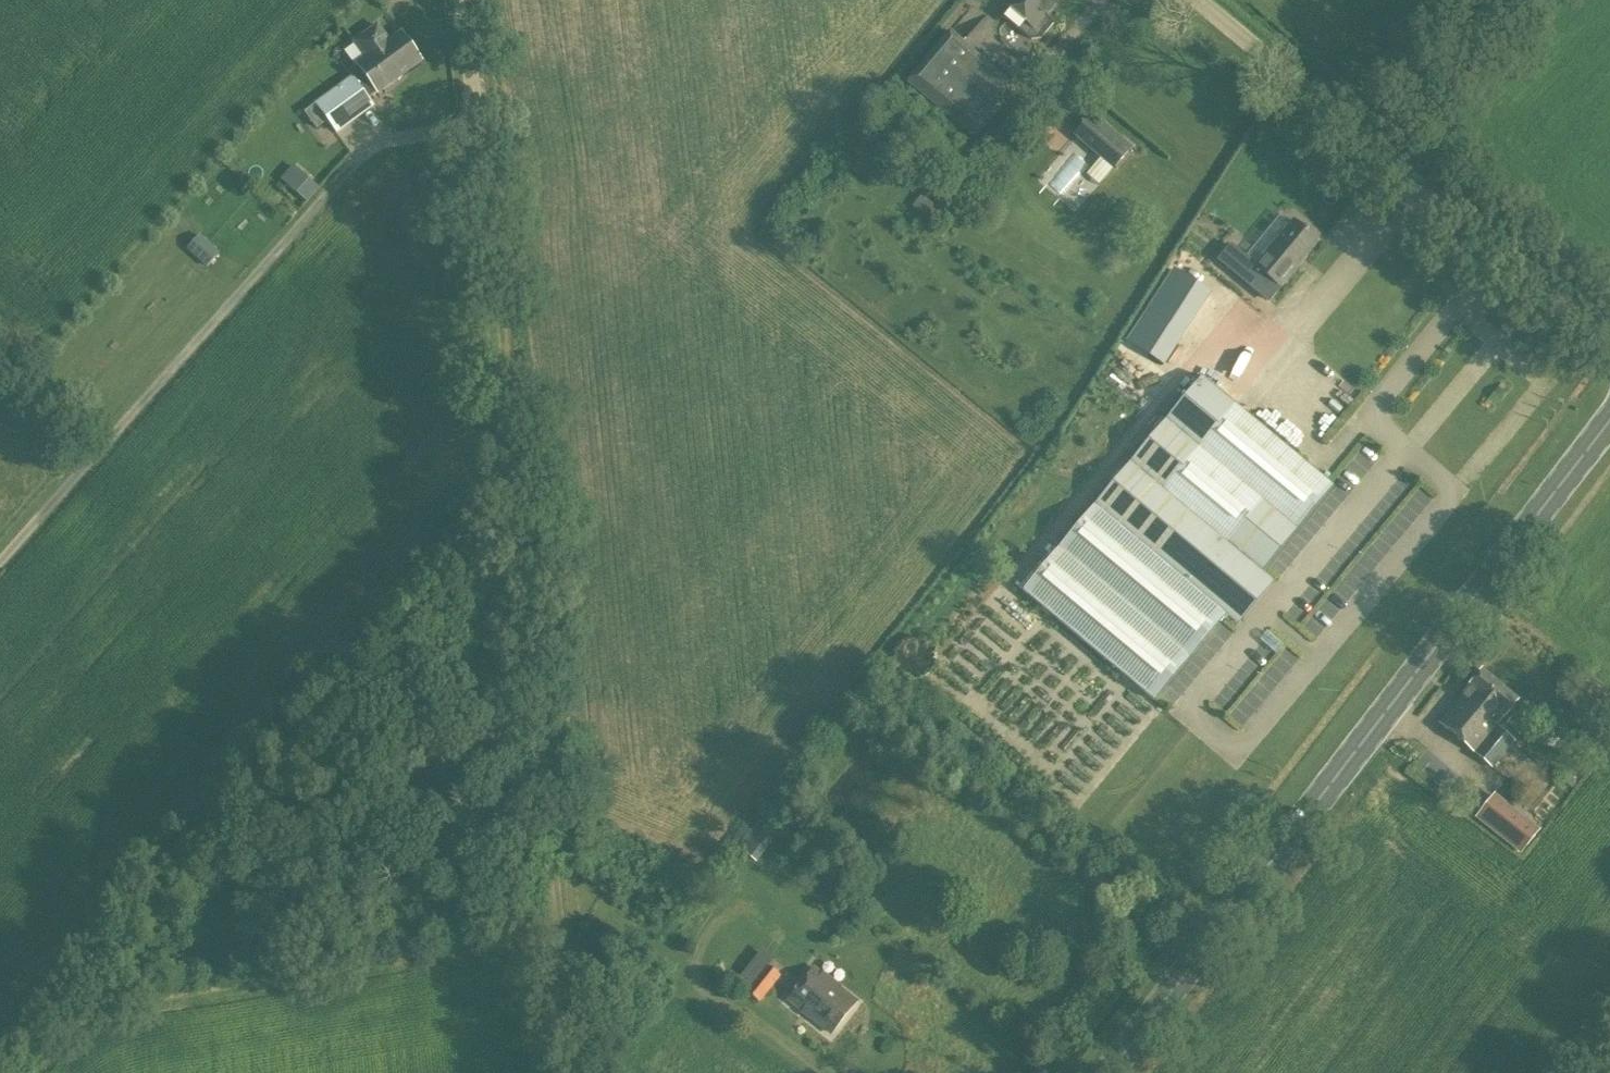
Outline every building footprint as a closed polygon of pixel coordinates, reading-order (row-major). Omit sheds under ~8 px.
[(1003,1),(1034,28),(1057,0),(1004,0),(1003,1)] [(401,32),(390,40),(378,23),(351,41),(364,59),(346,71),(352,80),(316,105),(336,133),(372,107),(358,87),(371,78),(380,90),(422,61),(401,32)] [(1017,88),(951,33),(911,80),(977,136),(1017,88)] [(1132,148),(1092,115),(1074,137),(1114,168),(1132,148)] [(293,167),(282,180),(307,202),(318,189),(293,167)] [(1292,220),(1255,265),(1232,246),(1220,260),(1268,300),(1279,287),(1280,287),(1318,241),(1292,220)] [(200,236),(187,250),(206,267),(218,252),(200,236)] [(1191,293),(1163,275),(1116,348),(1144,366),(1191,293)] [(1152,700),(1223,614),(1331,485),(1202,376),(1022,592),(1152,700)] [(1493,767),(1515,742),(1497,726),(1518,701),(1483,671),(1471,685),(1472,686),(1442,722),(1493,767)] [(1505,805),(1488,825),(1515,847),(1532,827),(1505,805)] [(780,834),(760,819),(739,847),(759,863),(780,834)] [(783,975),(769,964),(749,989),(763,1001),(783,975)] [(792,999),(833,1031),(857,1000),(817,968),(792,999)]
